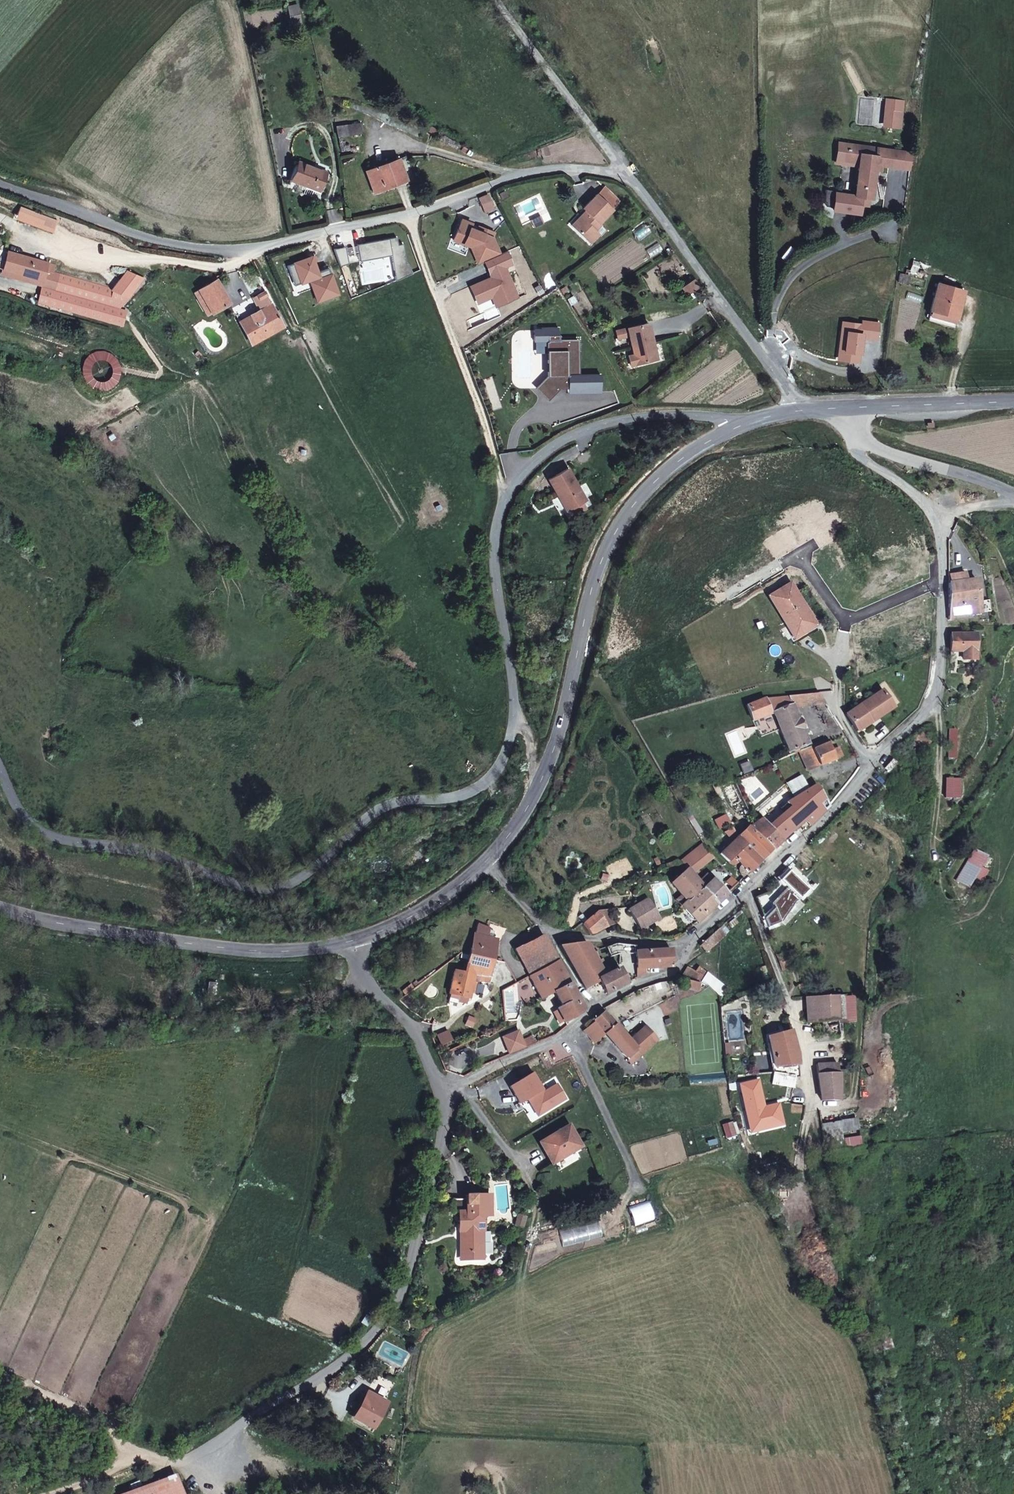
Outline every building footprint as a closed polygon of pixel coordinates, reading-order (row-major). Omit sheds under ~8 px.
[(291,31),(301,29),(296,10),(288,12),(291,31)] [(889,126),(899,127),(903,100),(894,98),(889,126)] [(360,127),(338,128),(339,138),(361,137),(360,127)] [(858,163),(860,146),(841,144),(839,161),(858,163)] [(881,165),(887,166),(889,149),(860,146),(858,163),(855,195),(870,196),(873,169),(874,164),(881,165)] [(902,151),(889,149),(887,166),(900,167),(902,151)] [(900,167),(911,169),(913,152),(902,151),(900,167)] [(323,193),(329,176),(299,165),(294,183),(323,193)] [(373,201),(405,191),(397,165),(365,175),(373,201)] [(481,195),(484,201),(493,198),(490,191),(481,195)] [(583,208),(585,209),(587,212),(581,218),(584,221),(577,229),(590,242),(597,233),(595,231),(600,224),(599,223),(611,209),(595,194),(583,208)] [(495,205),(493,198),(484,201),(487,209),(495,205)] [(572,225),(577,229),(584,221),(581,218),(587,212),(585,209),(572,225)] [(139,292),(138,292),(71,273),(62,304),(136,325),(140,309),(135,307),(139,292)] [(210,310),(232,299),(222,278),(199,289),(202,294),(209,292),(212,299),(206,302),(210,310)] [(268,308),(263,297),(261,292),(255,279),(249,282),(263,310),(268,308)] [(956,315),(963,291),(937,283),(931,308),(956,315)] [(209,292),(202,294),(206,302),(212,299),(209,292)] [(276,304),(268,308),(263,310),(242,319),(253,341),(286,326),(276,304)] [(722,320),(717,314),(709,319),(713,326),(722,320)] [(638,367),(659,361),(650,327),(629,332),(631,341),(635,356),(638,367)] [(629,332),(618,335),(620,344),(631,341),(629,332)] [(629,357),(632,368),(638,367),(635,356),(629,357)] [(553,487),(556,485),(568,504),(584,494),(565,463),(546,474),(553,487)] [(564,506),(568,504),(556,485),(553,487),(564,506)] [(947,575),(947,583),(963,581),(963,573),(947,575)] [(979,603),(976,580),(963,581),(947,583),(948,620),(970,617),(969,608),(973,607),(973,604),(979,603)] [(767,601),(794,640),(803,633),(800,627),(809,622),(787,589),(767,601)] [(809,622),(800,627),(803,633),(813,627),(809,622)] [(961,652),(961,661),(974,660),(975,650),(974,635),(951,634),(950,652),(961,652)] [(845,714),(856,730),(892,707),(893,706),(882,690),(845,714)] [(773,711),(792,704),(793,707),(825,704),(818,693),(764,698),(770,712),(773,711)] [(752,719),(770,712),(764,698),(746,704),(752,719)] [(792,704),(773,711),(788,750),(792,749),(794,753),(799,751),(799,749),(801,748),(800,746),(807,743),(801,728),(803,727),(799,718),(798,719),(793,707),(792,704)] [(911,742),(921,752),(931,743),(921,733),(911,742)] [(799,749),(799,751),(807,769),(833,756),(827,741),(812,748),(811,745),(801,748),(799,749)] [(829,806),(816,785),(791,801),(755,825),(750,827),(771,850),(806,818),(812,824),(829,806)] [(737,863),(748,872),(771,850),(750,827),(749,826),(720,853),(731,864),(737,863)] [(697,849),(706,861),(712,856),(703,845),(697,849)] [(684,865),(691,873),(706,861),(697,849),(682,861),(681,861),(684,865)] [(684,870),(671,883),(685,901),(702,887),(691,873),(684,865),(682,867),(684,870)] [(726,882),(731,888),(736,883),(731,877),(726,882)] [(775,878),(763,889),(767,892),(770,895),(781,885),(775,878)] [(703,889),(716,903),(725,894),(713,880),(703,889)] [(681,902),(668,886),(628,909),(640,929),(667,913),(681,902)] [(703,889),(702,887),(685,901),(670,916),(685,931),(687,931),(716,903),(703,889)] [(770,895),(767,892),(755,897),(767,927),(783,920),(774,899),(770,895)] [(608,909),(598,910),(607,925),(615,921),(608,909)] [(598,910),(584,923),(582,924),(590,935),(607,925),(598,910)] [(475,930),(470,954),(465,974),(467,975),(466,979),(468,980),(472,981),(474,975),(488,977),(491,960),(495,939),(492,938),(494,931),(490,930),(491,929),(476,924),(475,930)] [(707,938),(713,945),(725,934),(718,928),(707,938)] [(530,978),(535,987),(541,999),(556,990),(569,983),(557,961),(542,935),(514,951),(530,978)] [(705,952),(713,945),(707,938),(699,946),(705,952)] [(605,994),(626,983),(620,973),(618,969),(608,973),(601,959),(596,962),(586,942),(558,947),(585,988),(599,981),(605,994)] [(619,954),(635,954),(636,951),(635,946),(614,943),(607,947),(610,957),(619,954)] [(637,974),(638,974),(644,973),(643,968),(672,966),(670,949),(645,948),(644,951),(636,951),(635,954),(637,974)] [(776,954),(781,969),(787,967),(783,952),(776,954)] [(335,975),(341,963),(334,960),(327,971),(335,975)] [(695,981),(698,978),(701,974),(688,967),(681,980),(695,981)] [(467,975),(465,974),(454,972),(449,996),(464,998),(468,980),(466,979),(467,975)] [(472,981),(487,983),(488,977),(474,975),(472,981)] [(464,998),(468,999),(472,981),(468,980),(464,998)] [(585,1012),(583,1009),(569,983),(556,990),(565,1005),(557,1010),(564,1022),(580,1014),(585,1012)] [(521,1003),(524,1008),(541,999),(535,987),(516,997),(521,1003)] [(843,995),(805,996),(806,1020),(844,1019),(843,995)] [(600,1010),(590,1020),(625,1054),(634,1044),(640,1050),(655,1034),(642,1022),(628,1037),(600,1010)] [(794,1077),(796,1077),(796,1063),(797,1052),(789,1026),(766,1028),(774,1056),(771,1086),(793,1089),(794,1077)] [(634,1044),(625,1054),(630,1060),(640,1050),(634,1044)] [(836,1062),(815,1063),(813,1099),(838,1099),(838,1071),(837,1071),(836,1062)] [(854,1119),(840,1122),(840,1129),(856,1127),(854,1119)] [(541,1141),(545,1147),(553,1159),(582,1141),(570,1121),(548,1136),(541,1141)] [(825,1145),(842,1144),(840,1129),(840,1122),(819,1124),(825,1145)] [(457,1239),(454,1268),(472,1269),(474,1242),(476,1242),(479,1223),(453,1220),(452,1238),(457,1239)] [(457,1239),(452,1238),(448,1267),(454,1268),(457,1239)] [(816,1245),(803,1253),(810,1264),(823,1257),(816,1245)] [(383,1385),(375,1406),(393,1413),(401,1392),(383,1385)] [(212,1457),(140,1493),(231,1493),(212,1457)]
